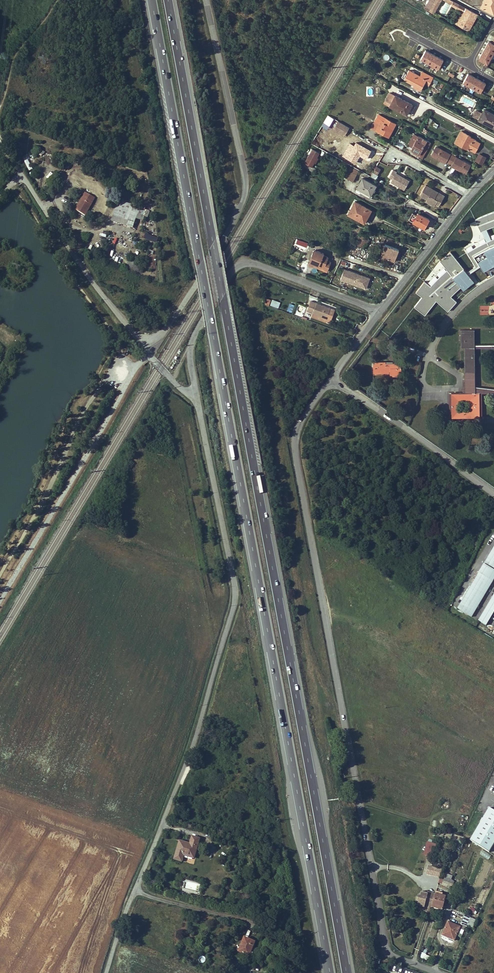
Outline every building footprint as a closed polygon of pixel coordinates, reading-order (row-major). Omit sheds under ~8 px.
[(429,11),(434,14),(441,0),(435,0),(429,11)] [(464,12),(466,9),(449,0),(441,0),(464,12)] [(481,7),(492,13),(493,10),(493,0),(485,0),(481,7)] [(476,14),(466,9),(464,12),(458,25),(467,30),(476,14)] [(477,15),(476,14),(467,30),(469,31),(477,15)] [(486,67),(493,52),(493,39),(492,43),(489,41),(479,59),(485,63),(484,65),(486,67)] [(434,67),(438,69),(443,60),(426,50),(421,60),(432,65),(431,68),(433,69),(434,67)] [(415,84),(421,88),(422,88),(425,83),(429,85),(434,77),(422,71),(420,75),(409,70),(407,73),(405,72),(402,77),(404,78),(404,79),(415,84)] [(471,87),(481,92),(486,84),(468,74),(463,82),(469,86),(468,88),(470,89),(471,87)] [(408,113),(412,104),(395,95),(390,93),(385,103),(400,111),(401,109),(408,113)] [(481,112),(476,110),(474,114),(478,118),(479,119),(485,123),(486,121),(493,125),(493,114),(484,109),(482,113),(481,112)] [(379,114),(372,127),(389,137),(396,123),(379,114)] [(328,115),(322,125),(328,129),(334,118),(328,115)] [(352,128),(341,122),(337,130),(348,136),(352,128)] [(470,135),(461,131),(455,142),(470,150),(470,149),(475,152),(480,143),(475,141),(476,140),(469,137),(470,135)] [(411,150),(414,151),(419,154),(427,140),(419,136),(411,150)] [(413,153),(422,158),(431,143),(427,140),(419,154),(414,151),(413,153)] [(372,151),(358,142),(349,158),(357,162),(360,156),(359,156),(360,154),(361,155),(368,159),(372,151)] [(446,161),(449,163),(455,153),(452,151),(451,154),(436,146),(431,155),(440,160),(441,158),(446,161)] [(320,153),(312,149),(304,162),(312,167),(320,153)] [(449,163),(453,165),(458,167),(457,169),(465,173),(470,164),(456,157),(457,154),(455,153),(449,163)] [(476,161),(482,164),(486,157),(480,154),(476,161)] [(32,156),(30,158),(28,155),(22,158),(28,169),(36,165),(32,156)] [(348,169),(357,174),(359,171),(350,166),(348,169)] [(353,181),(357,174),(348,169),(345,176),(353,181)] [(397,172),(393,170),(389,177),(393,179),(391,182),(405,189),(410,181),(396,173),(397,172)] [(363,177),(357,187),(371,194),(376,185),(363,177)] [(434,190),(426,185),(420,196),(424,198),(432,203),(434,200),(437,202),(442,194),(435,190),(434,192),(433,191),(434,190)] [(357,187),(356,189),(370,197),(371,194),(357,187)] [(78,204),(75,210),(85,216),(93,202),(92,201),(94,198),(85,193),(83,196),(82,196),(80,199),(81,200),(79,205),(78,204)] [(116,206),(115,211),(124,214),(129,216),(127,223),(126,225),(132,227),(135,218),(142,220),(145,210),(119,201),(117,206),(116,206)] [(365,220),(371,209),(355,201),(348,213),(355,217),(355,215),(365,220)] [(112,219),(122,222),(124,214),(115,211),(112,219)] [(493,212),(484,215),(475,219),(481,231),(482,231),(487,229),(493,226),(493,211),(493,212)] [(413,212),(409,219),(424,228),(429,218),(418,212),(417,215),(413,212)] [(492,239),(487,229),(482,231),(487,241),(492,239)] [(357,243),(361,245),(364,237),(358,234),(356,237),(359,239),(357,243)] [(369,239),(364,237),(361,245),(365,247),(369,239)] [(492,239),(487,241),(483,243),(476,247),(467,252),(476,266),(467,272),(469,274),(481,266),(484,271),(493,265),(493,238),(492,239)] [(381,255),(393,260),(397,248),(385,244),(381,255)] [(118,257),(115,257),(116,251),(106,250),(106,256),(111,257),(111,261),(117,261),(118,257)] [(312,256),(309,263),(327,271),(330,261),(327,260),(328,257),(323,255),(324,253),(319,251),(316,258),(312,256)] [(422,297),(415,307),(425,315),(436,301),(448,311),(457,301),(451,296),(461,287),(464,290),(475,282),(469,274),(467,272),(450,251),(446,255),(440,260),(447,270),(441,275),(436,280),(431,286),(425,281),(416,292),(422,297)] [(438,273),(440,275),(446,269),(444,267),(438,273)] [(365,277),(354,273),(350,284),(355,286),(357,281),(363,283),(365,277)] [(271,299),(270,305),(278,308),(280,302),(271,299)] [(311,300),(307,310),(326,317),(330,307),(311,300)] [(488,305),(479,305),(479,315),(488,315),(488,305)] [(474,344),(474,329),(461,330),(461,347),(465,347),(465,392),(451,392),(451,417),(480,417),(479,392),(493,392),(493,388),(475,386),(469,385),(468,371),(475,371),(474,347),(493,347),(493,344),(474,344)] [(385,363),(385,361),(373,362),(373,373),(385,373),(390,372),(390,374),(401,373),(401,363),(385,363)] [(483,571),(462,607),(476,615),(493,585),(493,578),(483,571)] [(482,619),(490,624),(493,618),(493,599),(482,619)] [(470,840),(489,853),(493,845),(493,811),(490,809),(470,840)] [(183,855),(193,858),(199,839),(192,837),(189,844),(179,841),(174,859),(181,861),(183,855)] [(426,841),(423,854),(432,856),(435,844),(426,841)] [(489,859),(491,855),(483,850),(481,853),(489,859)] [(427,866),(426,875),(440,877),(441,868),(427,866)] [(450,880),(445,878),(442,884),(451,888),(451,890),(454,892),(458,883),(450,880)] [(428,913),(430,914),(432,908),(435,895),(430,893),(429,895),(427,895),(420,893),(419,897),(417,896),(415,901),(417,901),(416,905),(417,906),(424,907),(424,905),(430,907),(428,913)] [(445,897),(442,896),(438,895),(435,895),(432,908),(442,910),(443,906),(444,901),(445,897)] [(471,918),(465,915),(463,918),(460,924),(467,927),(467,925),(471,918)] [(471,918),(467,925),(472,928),(476,920),(471,918)] [(443,932),(449,935),(448,938),(453,940),(459,927),(450,923),(450,922),(448,921),(443,932)] [(254,942),(244,938),(238,952),(248,956),(254,942)] [(421,952),(419,958),(426,960),(428,955),(421,952)] [(228,965),(236,968),(237,966),(239,962),(240,959),(233,956),(228,965)]
